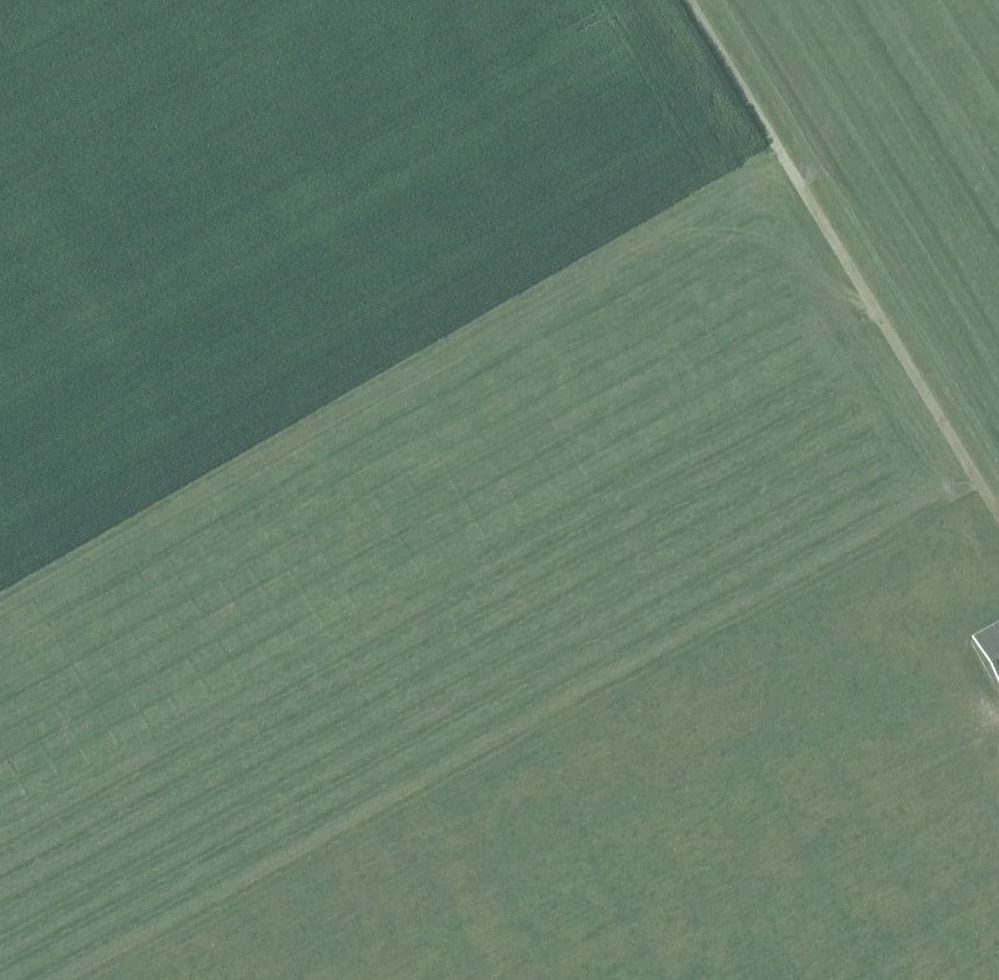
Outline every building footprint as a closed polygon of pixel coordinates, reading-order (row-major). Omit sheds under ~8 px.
[(998,683),(998,620),(971,637),(998,683)]
